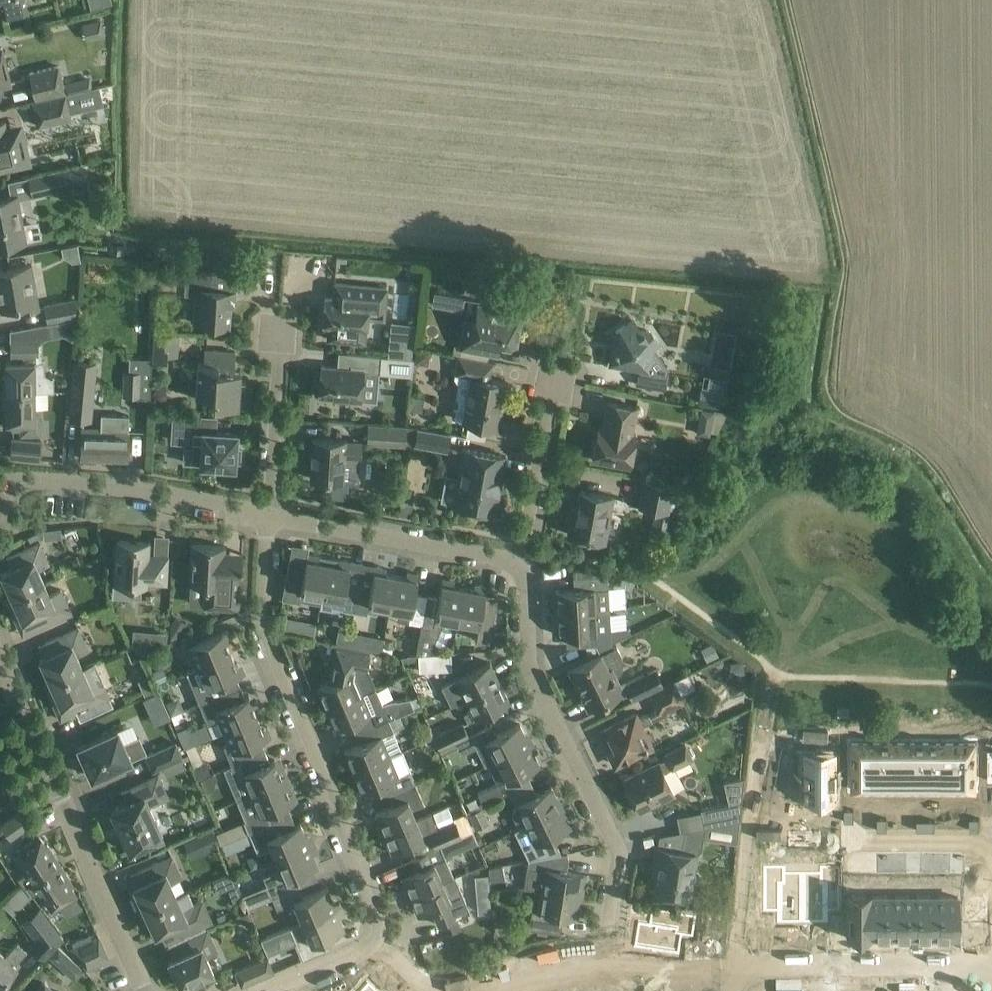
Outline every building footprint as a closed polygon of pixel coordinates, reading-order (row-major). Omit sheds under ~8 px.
[(24,0),(0,0),(0,7),(2,16),(26,11),(24,0)] [(98,47),(107,45),(103,30),(94,32),(98,47)] [(1,48),(0,48),(0,87),(10,84),(1,48)] [(64,94),(58,67),(29,74),(35,100),(64,94)] [(92,87),(90,78),(65,84),(67,93),(92,87)] [(67,93),(66,93),(70,113),(99,106),(94,87),(92,87),(67,93)] [(65,97),(32,104),(37,127),(70,120),(65,97)] [(29,163),(20,124),(5,127),(4,120),(0,121),(0,171),(29,163)] [(83,165),(29,177),(33,196),(73,187),(71,182),(85,179),(83,165)] [(25,241),(16,195),(0,198),(0,246),(25,241)] [(110,243),(109,252),(125,254),(125,244),(110,243)] [(39,308),(31,265),(0,270),(0,305),(1,309),(19,305),(20,311),(39,308)] [(186,270),(184,294),(190,295),(200,306),(199,323),(217,325),(218,325),(220,328),(223,325),(229,325),(230,304),(234,301),(228,293),(237,285),(238,276),(239,276),(239,275),(238,275),(216,273),(199,271),(186,270)] [(325,298),(323,328),(337,329),(338,329),(337,340),(364,342),(365,334),(367,318),(384,319),(385,304),(386,293),(387,288),(371,287),(351,285),(350,289),(349,300),(325,298)] [(434,292),(432,305),(462,311),(465,298),(434,292)] [(74,318),(76,299),(45,306),(47,323),(74,318)] [(522,312),(478,304),(475,322),(466,320),(461,348),(498,355),(500,341),(516,344),(522,312)] [(666,370),(666,366),(653,349),(659,344),(649,331),(638,329),(628,315),(628,316),(631,321),(610,336),(614,341),(610,364),(639,369),(636,384),(664,390),(668,370),(666,370)] [(414,324),(391,321),(387,356),(411,358),(414,324)] [(47,323),(31,326),(31,337),(47,337),(49,334),(47,323)] [(177,355),(178,334),(155,332),(154,359),(167,360),(167,355),(177,355)] [(54,391),(54,380),(44,376),(44,362),(37,362),(36,341),(10,342),(10,349),(10,355),(13,355),(14,361),(6,362),(6,393),(34,391),(54,391)] [(233,381),(235,352),(204,350),(203,363),(198,362),(196,397),(214,398),(213,405),(238,406),(239,392),(246,382),(233,381)] [(429,351),(416,350),(414,363),(428,365),(429,351)] [(379,372),(381,356),(347,353),(346,368),(321,366),(319,396),(348,398),(347,400),(361,401),(364,371),(379,372)] [(488,361),(458,355),(454,374),(471,377),(463,422),(496,427),(501,400),(505,401),(509,383),(485,379),(488,361)] [(414,359),(381,356),(379,372),(412,375),(414,359)] [(129,357),(128,371),(139,372),(138,398),(151,399),(152,358),(129,357)] [(70,417),(90,419),(92,398),(93,382),(95,364),(75,362),(70,417)] [(718,408),(720,392),(701,389),(698,405),(718,408)] [(11,429),(40,429),(39,409),(34,408),(34,391),(6,393),(6,422),(11,422),(11,429)] [(412,396),(410,409),(422,412),(425,398),(412,396)] [(592,460),(630,466),(636,434),(632,433),(636,407),(608,402),(601,439),(596,438),(592,460)] [(700,409),(698,423),(712,425),(711,432),(718,434),(728,412),(714,410),(713,411),(700,409)] [(215,417),(173,414),(173,424),(189,425),(188,431),(191,431),(190,441),(185,440),(184,462),(200,463),(200,464),(234,466),(235,461),(240,461),(240,448),(235,448),(236,432),(214,431),(215,417)] [(82,438),(81,458),(127,459),(128,431),(127,431),(127,416),(102,416),(101,430),(82,430),(82,438)] [(405,443),(406,426),(405,425),(399,425),(368,423),(367,443),(405,446),(405,443)] [(406,426),(405,443),(416,445),(418,428),(406,426)] [(449,433),(418,428),(416,445),(446,451),(449,433)] [(10,456),(40,459),(41,441),(12,438),(10,456)] [(361,442),(312,438),(310,478),(359,481),(361,442)] [(506,456),(463,448),(453,504),(495,512),(506,456)] [(672,484),(645,479),(639,507),(667,512),(672,484)] [(612,496),(580,490),(576,515),(572,515),(568,534),(604,541),(612,496)] [(401,503),(399,514),(411,515),(412,504),(401,503)] [(137,584),(146,585),(146,583),(166,584),(168,556),(148,555),(149,542),(117,540),(114,583),(115,583),(114,597),(136,598),(137,584)] [(49,564),(40,542),(6,557),(11,568),(1,573),(11,596),(12,597),(44,582),(38,569),(49,564)] [(224,546),(192,544),(189,584),(205,585),(204,606),(238,608),(240,578),(243,553),(224,552),(224,546)] [(289,562),(282,598),(299,602),(300,599),(321,603),(328,563),(329,558),(319,556),(307,554),(305,565),(289,562)] [(338,565),(328,563),(321,603),(320,607),(332,610),(333,607),(341,609),(354,612),(359,583),(347,581),(351,562),(339,559),(338,565)] [(371,585),(359,583),(354,612),(367,614),(367,612),(377,614),(378,606),(390,608),(395,575),(386,573),(386,568),(375,566),(371,585)] [(409,622),(421,624),(427,595),(415,593),(418,574),(407,572),(406,577),(395,575),(390,608),(400,609),(398,620),(409,622)] [(609,610),(607,575),(582,577),(583,589),(555,591),(556,613),(609,610)] [(436,616),(457,620),(463,587),(453,586),(454,581),(442,578),(439,598),(427,595),(421,624),(420,633),(432,635),(433,626),(434,626),(436,616)] [(49,594),(44,582),(12,597),(11,596),(6,599),(17,623),(33,616),(38,628),(72,613),(61,589),(49,594)] [(463,587),(457,620),(478,624),(475,640),(488,642),(495,605),(483,603),(486,586),(474,584),(473,589),(463,587)] [(609,610),(556,613),(557,635),(585,633),(586,646),(612,644),(611,643),(622,637),(621,630),(610,631),(609,610)] [(287,617),(285,630),(295,632),(297,619),(287,617)] [(171,625),(170,639),(180,635),(182,631),(171,625)] [(88,650),(78,628),(45,643),(50,654),(39,659),(50,682),(50,683),(82,668),(77,655),(88,650)] [(192,633),(180,637),(183,644),(194,639),(192,633)] [(197,667),(231,654),(222,633),(189,646),(197,667)] [(165,644),(166,635),(155,634),(149,639),(148,651),(165,644)] [(622,656),(617,645),(569,669),(588,709),(623,692),(616,678),(618,676),(622,668),(623,665),(623,660),(622,656)] [(711,645),(700,650),(706,662),(717,657),(711,645)] [(371,653),(337,647),(334,663),(335,663),(333,675),(336,675),(337,675),(339,679),(318,687),(326,708),(363,692),(375,687),(368,669),(371,653)] [(407,655),(408,661),(418,660),(419,671),(452,669),(451,652),(420,654),(407,655)] [(186,672),(191,684),(200,704),(240,687),(236,676),(239,675),(231,654),(197,667),(186,672)] [(500,682),(490,662),(449,682),(453,691),(460,688),(465,699),(500,682)] [(88,681),(82,668),(50,683),(50,682),(44,684),(56,709),(72,702),(76,713),(110,698),(100,676),(88,681)] [(655,669),(626,683),(633,699),(662,685),(655,669)] [(660,717),(667,713),(666,711),(684,702),(673,681),(648,693),(660,717)] [(509,702),(500,682),(465,699),(471,710),(463,713),(468,722),(509,702)] [(224,731),(257,717),(248,696),(245,698),(240,687),(200,704),(208,723),(208,724),(219,719),(224,731)] [(363,692),(326,708),(335,728),(361,718),(365,729),(388,719),(389,719),(413,709),(409,696),(381,702),(375,687),(363,692)] [(110,698),(76,713),(80,721),(113,705),(110,698)] [(618,723),(600,732),(615,765),(647,749),(639,733),(643,731),(641,726),(652,721),(648,714),(639,716),(636,717),(635,714),(618,723)] [(232,765),(265,751),(261,740),(266,738),(257,717),(224,731),(229,743),(223,745),(232,765)] [(388,719),(365,729),(370,740),(344,751),(352,771),(389,756),(402,750),(389,719),(388,719)] [(187,726),(177,730),(185,747),(213,735),(208,724),(208,723),(189,731),(187,726)] [(469,736),(463,723),(434,737),(440,749),(469,736)] [(492,725),(470,735),(485,766),(497,759),(497,760),(533,742),(531,738),(526,737),(520,724),(497,735),(492,725)] [(124,744),(118,729),(79,746),(92,776),(131,759),(131,758),(145,752),(139,737),(124,744)] [(694,758),(685,741),(663,753),(666,758),(622,779),(638,811),(674,794),(663,772),(671,768),(672,769),(694,758)] [(182,757),(175,742),(146,755),(153,770),(182,757)] [(535,746),(533,742),(497,760),(497,759),(485,766),(486,766),(488,765),(497,784),(478,794),(483,804),(509,792),(503,782),(539,764),(533,751),(535,746)] [(851,742),(851,790),(877,790),(877,742),(851,742)] [(877,742),(877,790),(901,790),(901,742),(877,742)] [(901,742),(901,790),(925,790),(925,742),(901,742)] [(925,742),(925,790),(950,790),(950,742),(925,742)] [(950,742),(950,790),(975,790),(975,742),(950,742)] [(389,756),(352,771),(361,792),(387,781),(392,792),(415,783),(402,750),(389,756)] [(239,775),(243,785),(236,788),(234,794),(237,800),(239,799),(283,781),(275,760),(270,762),(265,751),(232,765),(224,769),(228,779),(239,775)] [(802,781),(802,782),(803,782),(803,801),(835,801),(835,782),(836,782),(836,781),(835,781),(835,773),(836,773),(836,772),(835,772),(835,768),(836,767),(836,766),(835,766),(835,758),(836,758),(836,757),(835,757),(835,753),(803,753),(803,770),(802,770),(802,771),(803,771),(803,781),(802,781)] [(201,763),(194,767),(199,778),(211,773),(208,766),(201,763)] [(168,796),(158,775),(121,791),(126,802),(111,809),(119,825),(118,825),(119,826),(123,833),(122,833),(122,834),(123,834),(130,851),(163,836),(149,805),(168,796)] [(742,790),(744,778),(744,777),(735,779),(737,791),(742,790)] [(292,802),(283,781),(239,799),(248,819),(243,821),(244,823),(248,832),(248,833),(271,824),(284,818),(279,807),(292,802)] [(392,793),(389,794),(393,805),(375,813),(381,826),(376,828),(379,835),(431,813),(416,819),(412,809),(424,804),(415,783),(392,792),(392,793)] [(533,786),(511,796),(515,804),(514,805),(515,808),(513,809),(512,813),(512,816),(516,823),(521,825),(523,825),(560,807),(551,787),(537,794),(533,786)] [(739,819),(741,801),(700,809),(704,827),(705,827),(739,820),(739,819)] [(490,822),(482,807),(467,814),(476,830),(490,822)] [(523,826),(514,830),(528,860),(567,853),(567,852),(561,853),(553,836),(571,827),(560,807),(523,825),(523,826)] [(843,809),(843,821),(853,821),(853,809),(843,809)] [(33,823),(23,810),(10,819),(20,832),(33,823)] [(456,822),(438,830),(431,813),(379,835),(382,841),(386,840),(392,853),(430,836),(435,847),(462,835),(456,822)] [(886,818),(876,818),(876,830),(886,830),(886,818)] [(980,818),(970,818),(970,830),(980,830),(980,818)] [(925,820),(916,820),(916,830),(925,830),(925,820)] [(925,820),(925,830),(935,830),(935,820),(925,820)] [(243,821),(216,832),(221,845),(248,833),(248,832),(244,823),(243,821)] [(282,856),(315,842),(314,840),(306,837),(301,824),(275,835),(271,824),(248,833),(248,834),(240,837),(244,846),(253,842),(258,853),(278,845),(282,856)] [(705,827),(704,827),(685,831),(682,850),(657,847),(654,867),(658,867),(654,892),(689,898),(689,897),(693,896),(696,894),(699,891),(701,887),(702,882),(702,878),(701,875),(700,872),(694,867),(696,853),(700,850),(705,827)] [(213,829),(199,835),(206,852),(220,846),(213,829)] [(788,830),(788,847),(821,847),(821,830),(788,830)] [(47,845),(40,835),(16,852),(28,872),(20,876),(27,885),(59,867),(53,857),(55,856),(48,844),(47,845)] [(762,836),(762,847),(774,847),(774,836),(762,836)] [(318,866),(313,853),(316,845),(315,842),(282,856),(287,866),(263,876),(267,886),(272,897),(299,886),(303,884),(299,873),(318,866)] [(415,870),(402,875),(407,888),(403,890),(406,898),(454,877),(441,846),(411,858),(415,870)] [(567,853),(528,860),(524,887),(541,889),(581,896),(584,874),(567,871),(568,859),(567,853)] [(182,878),(172,856),(157,863),(139,871),(144,882),(133,887),(137,895),(133,897),(140,913),(177,896),(171,883),(182,878)] [(63,874),(59,867),(27,885),(35,894),(41,890),(53,910),(77,895),(71,886),(73,885),(65,873),(63,874)] [(765,868),(765,912),(779,912),(779,924),(803,924),(803,884),(785,884),(785,868),(765,868)] [(803,884),(803,924),(827,924),(827,912),(841,912),(841,868),(821,868),(821,884),(803,884)] [(963,888),(963,874),(953,874),(953,888),(963,888)] [(454,877),(406,898),(408,904),(413,902),(418,915),(432,909),(439,925),(470,912),(455,877),(454,877)] [(22,884),(12,894),(23,905),(31,896),(24,886),(22,884)] [(267,886),(259,890),(264,901),(272,897),(267,886)] [(294,902),(302,922),(341,906),(340,903),(332,900),(327,888),(304,897),(299,886),(272,897),(277,909),(294,902)] [(229,890),(234,900),(242,896),(237,887),(229,890)] [(581,896),(541,889),(538,912),(531,911),(529,928),(560,933),(563,916),(577,918),(581,896)] [(194,904),(188,891),(177,896),(140,913),(147,928),(152,926),(155,935),(166,930),(171,941),(213,922),(203,900),(194,904)] [(848,896),(847,938),(870,938),(870,896),(848,896)] [(870,896),(870,938),(871,938),(892,938),(892,897),(871,897),(871,896),(870,896)] [(892,897),(892,938),(913,938),(913,897),(892,897)] [(913,897),(913,938),(935,938),(935,897),(913,897)] [(935,897),(935,938),(958,938),(957,897),(935,897)] [(302,922),(290,927),(297,943),(303,959),(325,949),(321,939),(344,929),(339,916),(342,908),(341,906),(302,922)] [(39,907),(22,920),(36,938),(31,944),(43,956),(62,937),(39,907)] [(639,923),(635,948),(647,950),(647,953),(662,955),(662,952),(674,954),(677,935),(693,938),(696,918),(652,910),(650,925),(639,923)] [(273,934),(260,940),(267,955),(280,950),(297,943),(290,927),(273,934)] [(186,939),(168,947),(173,959),(169,961),(181,986),(213,972),(206,957),(218,952),(207,929),(186,939)] [(73,947),(71,948),(86,968),(87,969),(88,968),(98,963),(99,963),(109,959),(99,936),(92,939),(91,939),(89,935),(72,943),(73,947)] [(11,971),(15,966),(15,965),(27,951),(17,942),(5,956),(0,951),(0,982),(11,971)] [(58,947),(49,956),(55,961),(60,961),(67,954),(58,947)] [(273,972),(267,958),(236,971),(242,985),(273,972)]
